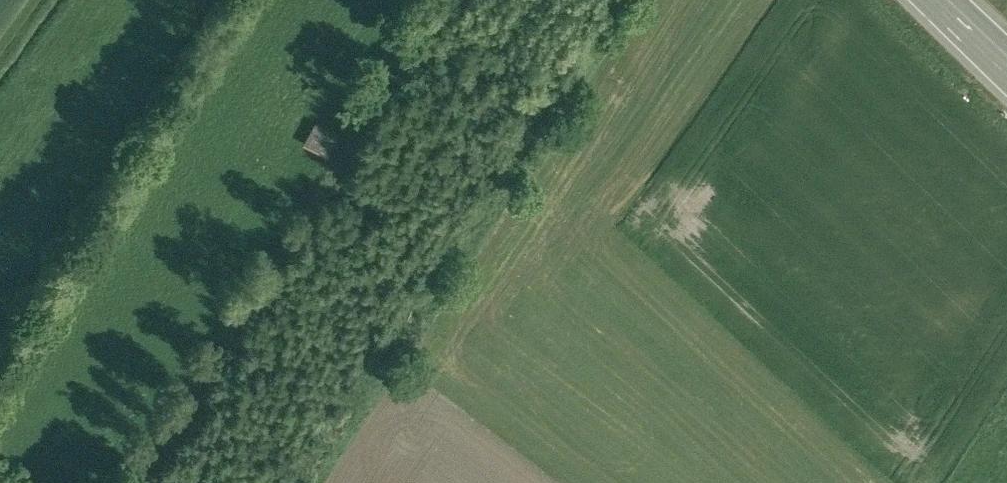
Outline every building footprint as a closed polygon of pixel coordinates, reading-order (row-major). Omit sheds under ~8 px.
[(328,155),(337,132),(310,121),(301,144),(328,155)]
